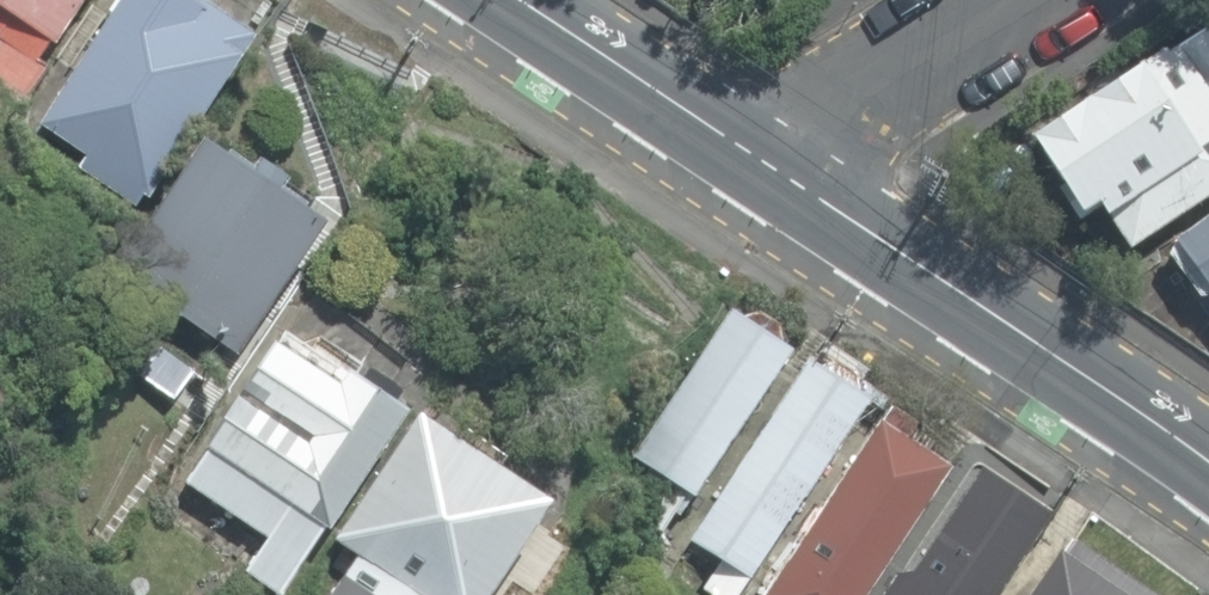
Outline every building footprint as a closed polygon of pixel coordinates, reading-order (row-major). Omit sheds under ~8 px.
[(40,72),(90,0),(0,0),(0,44),(40,72)] [(212,0),(127,0),(43,128),(153,199),(262,32),(212,0)] [(1208,13),(1028,126),(1078,205),(1097,193),(1120,229),(1208,173),(1208,94),(1203,85),(1208,81),(1208,15),(1208,13)] [(329,217),(210,135),(93,301),(212,384),(329,217)] [(1175,229),(1208,280),(1208,206),(1175,229)] [(792,340),(734,301),(614,479),(672,518),(792,340)] [(393,424),(269,337),(165,484),(289,571),(393,424)] [(857,382),(807,349),(685,536),(735,569),(857,382)] [(877,408),(760,586),(774,594),(859,594),(951,456),(877,408)] [(414,413),(310,567),(349,594),(478,594),(539,496),(414,413)] [(1067,531),(1022,594),(1159,594),(1067,531)]
